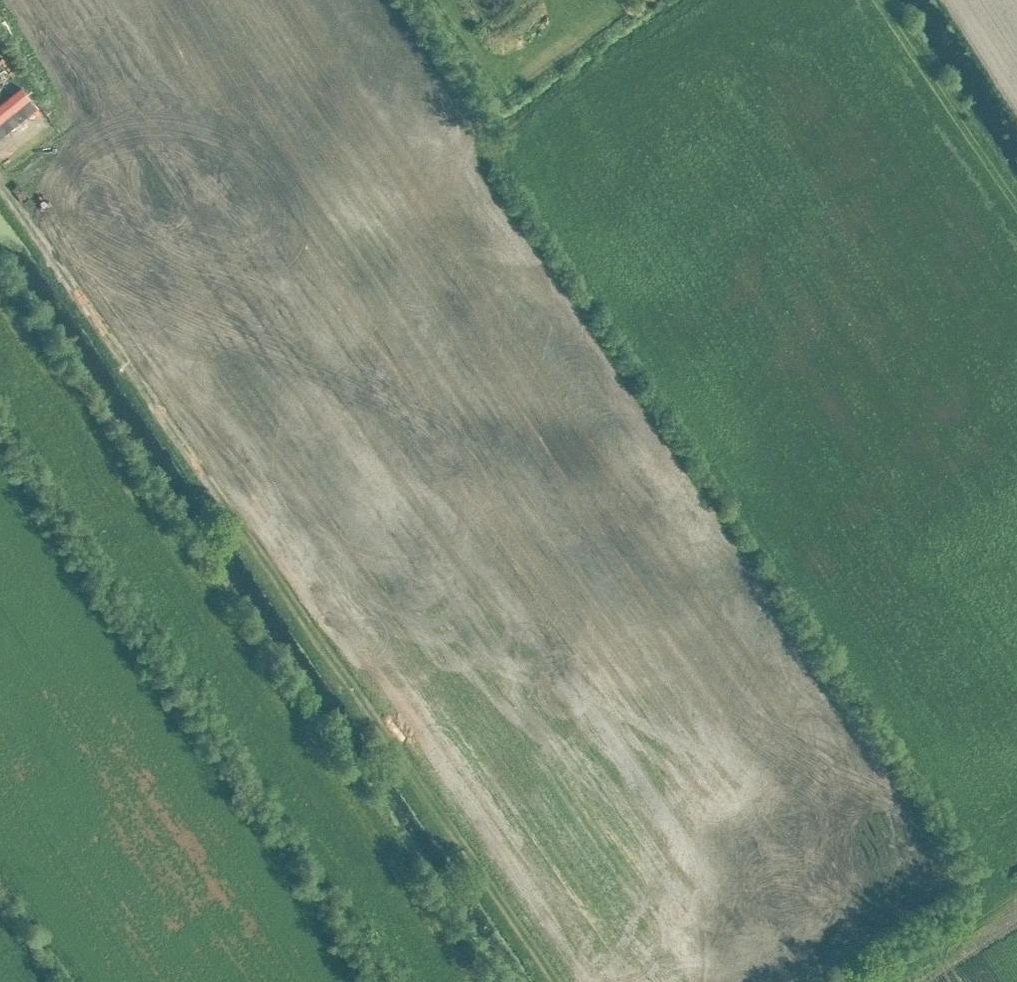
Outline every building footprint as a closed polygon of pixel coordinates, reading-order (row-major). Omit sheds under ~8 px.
[(37,108),(21,87),(0,104),(0,137),(37,108)]
